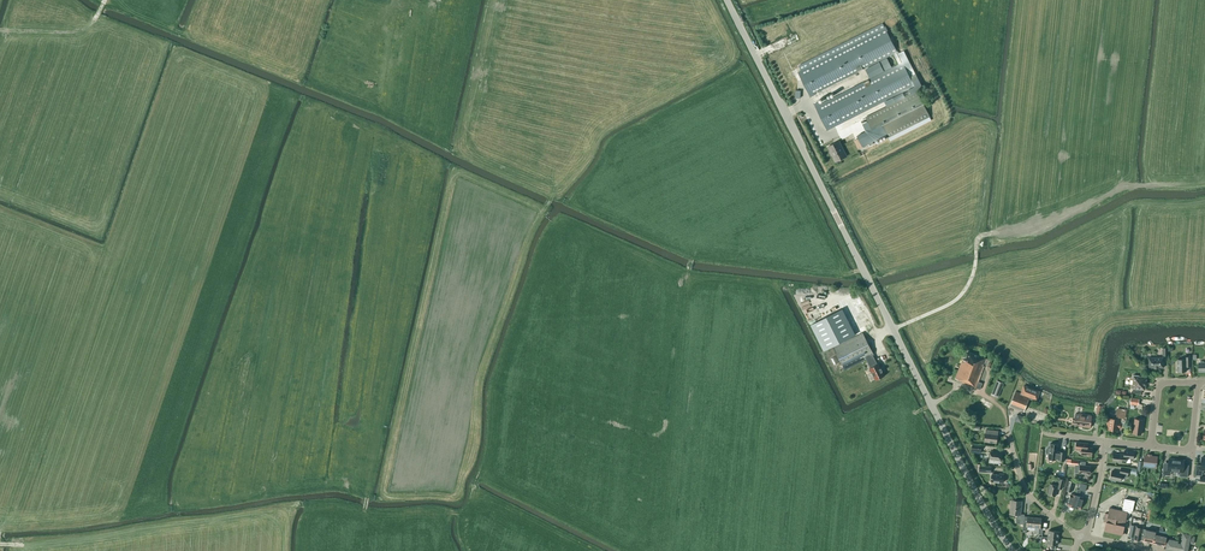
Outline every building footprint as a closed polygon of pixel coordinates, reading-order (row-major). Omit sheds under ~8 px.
[(885,29),(798,73),(810,95),(897,51),(885,29)] [(887,59),(865,69),(870,78),(891,68),(887,59)] [(816,107),(827,129),(914,85),(903,63),(816,107)] [(917,92),(866,117),(871,129),(857,136),(862,147),(886,135),(888,138),(929,117),(917,92)] [(845,155),(846,157),(846,156),(839,141),(828,147),(830,152),(831,156),(832,155),(836,162),(835,161),(845,155)] [(855,335),(842,309),(811,325),(824,351),(855,335)] [(874,355),(862,333),(834,347),(845,370),(866,359),(870,368),(869,368),(875,381),(884,376),(878,364),(877,364),(873,356),(874,355)] [(976,388),(980,390),(982,383),(978,381),(987,359),(969,351),(965,360),(963,359),(955,378),(962,381),(961,382),(975,388),(976,388)] [(1158,368),(1163,368),(1163,357),(1149,358),(1149,368),(1155,368),(1158,368)] [(1186,371),(1186,367),(1191,366),(1191,357),(1185,357),(1185,359),(1177,360),(1177,372),(1186,371)] [(1146,377),(1139,377),(1139,376),(1133,375),(1132,380),(1133,380),(1132,388),(1133,389),(1132,393),(1141,394),(1142,390),(1145,390),(1146,377)] [(991,394),(998,397),(1004,383),(997,381),(991,394)] [(1040,392),(1024,385),(1021,393),(1016,391),(1010,406),(1024,412),(1029,398),(1031,399),(1031,398),(1037,400),(1040,392)] [(1126,410),(1117,409),(1116,419),(1107,418),(1105,430),(1120,431),(1121,420),(1118,419),(1119,417),(1125,418),(1126,410)] [(1076,413),(1075,419),(1073,419),(1072,424),(1083,425),(1083,427),(1090,428),(1091,422),(1090,421),(1091,416),(1076,413)] [(1134,422),(1133,433),(1141,434),(1142,424),(1134,422)] [(984,442),(996,443),(998,431),(986,430),(986,433),(985,433),(984,442)] [(1076,450),(1081,450),(1081,454),(1092,456),(1092,448),(1088,447),(1088,443),(1076,442),(1076,450)] [(1066,452),(1063,452),(1057,451),(1058,444),(1050,443),(1050,448),(1048,448),(1046,449),(1046,452),(1047,453),(1049,453),(1048,458),(1065,461),(1066,452)] [(1124,455),(1114,453),(1113,461),(1125,463),(1126,458),(1133,459),(1134,451),(1124,450),(1124,455)] [(991,462),(998,463),(999,460),(1000,460),(1001,452),(990,451),(989,459),(992,459),(991,462)] [(1145,456),(1144,466),(1156,467),(1157,457),(1145,456)] [(1196,465),(1195,475),(1201,475),(1203,470),(1204,470),(1204,458),(1201,457),(1201,465),(1196,465)] [(1175,471),(1177,459),(1169,458),(1168,467),(1163,467),(1162,474),(1170,475),(1171,471),(1175,471)] [(1184,469),(1184,460),(1177,459),(1175,471),(1179,472),(1180,476),(1187,477),(1188,469),(1184,469)] [(1079,473),(1090,474),(1091,466),(1080,465),(1079,473)] [(1122,476),(1127,478),(1129,470),(1121,468),(1120,473),(1112,471),(1110,479),(1121,481),(1122,476)] [(991,481),(1003,482),(1004,474),(999,474),(999,475),(992,474),(991,481)] [(1064,480),(1060,479),(1058,486),(1050,484),(1047,494),(1055,496),(1057,488),(1062,489),(1064,480)] [(1102,494),(1107,495),(1111,481),(1106,480),(1102,494)] [(1079,489),(1077,489),(1076,492),(1078,493),(1080,494),(1081,490),(1085,492),(1087,485),(1081,483),(1079,489)] [(1067,506),(1074,508),(1077,495),(1071,494),(1069,499),(1068,499),(1068,501),(1068,502),(1067,506)] [(1084,497),(1077,495),(1074,508),(1080,509),(1081,506),(1082,506),(1083,505),(1083,503),(1082,502),(1084,497)] [(1123,508),(1123,511),(1109,508),(1108,514),(1105,513),(1103,521),(1106,522),(1104,531),(1122,535),(1127,512),(1131,513),(1132,510),(1134,501),(1125,499),(1123,508)] [(1016,523),(1023,524),(1024,522),(1025,514),(1021,514),(1022,502),(1010,500),(1009,513),(1017,514),(1016,523)] [(1144,516),(1151,517),(1153,503),(1146,502),(1144,516)] [(1027,533),(1027,526),(1035,527),(1034,533),(1039,533),(1038,542),(1042,543),(1043,530),(1043,529),(1043,528),(1039,528),(1041,518),(1028,516),(1028,522),(1024,522),(1023,524),(1022,532),(1027,533)] [(1168,532),(1156,529),(1156,532),(1136,527),(1134,539),(1140,540),(1141,540),(1144,541),(1143,541),(1153,543),(1165,546),(1167,536),(1168,532)] [(1182,542),(1168,539),(1166,548),(1179,550),(1187,550),(1189,543),(1193,544),(1195,537),(1190,536),(1191,535),(1183,534),(1182,542)]
